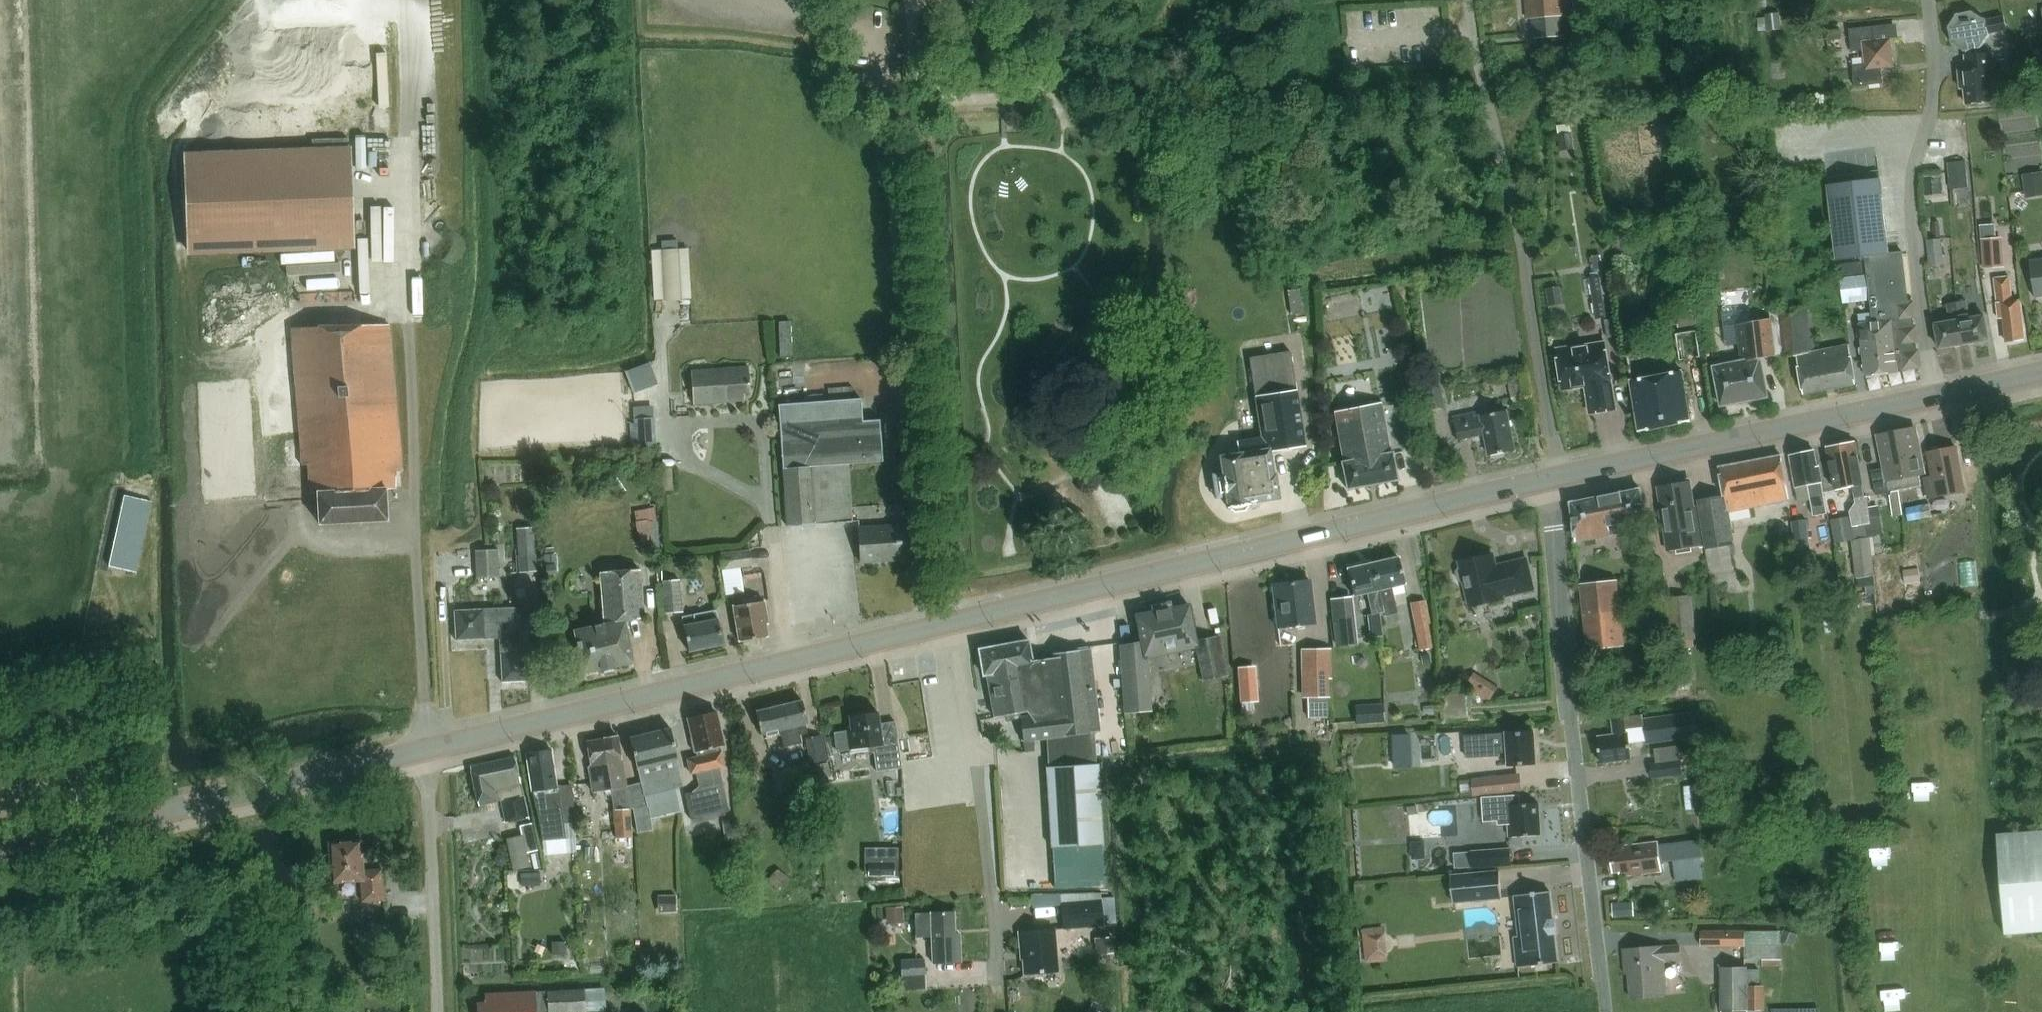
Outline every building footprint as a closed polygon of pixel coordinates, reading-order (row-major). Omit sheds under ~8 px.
[(1568,12),(1567,0),(1526,0),(1527,15),(1534,14),(1536,36),(1564,34),(1563,12),(1568,12)] [(1991,33),(2007,29),(2004,16),(1988,19),(1986,17),(1975,9),(1971,9),(1958,11),(1955,14),(1948,25),(1947,29),(1950,42),(1952,45),(1964,52),(1967,52),(1980,49),(1983,47),(1990,36),(1991,33)] [(1782,24),(1780,12),(1765,14),(1768,32),(1782,30),(1782,24)] [(1866,50),(1867,65),(1855,66),(1857,87),(1885,84),(1883,68),(1896,67),(1893,39),(1876,41),(1875,27),(1851,29),(1853,51),(1866,50)] [(1842,40),(1841,30),(1829,31),(1829,34),(1830,41),(1842,40)] [(1990,68),(1994,68),(1992,53),(1966,55),(1967,70),(1959,71),(1961,88),(1965,87),(1967,103),(1993,100),(1990,68)] [(1574,149),(1572,133),(1560,135),(1562,151),(1569,150),(1574,149)] [(313,145),(185,149),(189,250),(350,245),(347,144),(347,138),(312,139),(313,145)] [(1967,161),(1948,162),(1949,177),(1968,176),(1967,171),(1967,161)] [(2027,198),(2041,196),(2041,172),(2023,174),(2024,182),(2027,198)] [(1880,178),(1829,185),(1838,260),(1866,256),(1874,321),(1861,323),(1863,345),(1860,348),(1861,353),(1864,355),(1866,374),(1868,374),(1868,377),(1882,376),(1881,373),(1899,370),(1921,368),(1915,322),(1911,317),(1904,251),(1889,253),(1880,178)] [(1943,237),(1928,238),(1930,264),(1945,262),(1943,237)] [(1984,268),(2000,267),(1998,237),(1982,238),(1984,268)] [(690,297),(687,248),(678,248),(677,240),(662,241),(662,249),(652,250),(654,298),(690,297)] [(335,247),(281,249),(282,260),(335,258),(335,247)] [(1602,255),(1595,256),(1589,257),(1592,273),(1598,272),(1605,271),(1602,255)] [(2041,297),(2041,258),(2031,260),(2036,298),(2041,297)] [(1841,275),(1864,272),(1863,261),(1840,264),(1841,275)] [(337,268),(282,273),(283,285),(338,280),(337,268)] [(2007,341),(2024,339),(2020,299),(2013,300),(2010,276),(1996,278),(1999,302),(1998,302),(2000,318),(2005,318),(2007,341)] [(1607,318),(1601,277),(1591,278),(1597,320),(1607,318)] [(1288,290),(1291,314),(1303,313),(1299,289),(1288,290)] [(1965,344),(1990,340),(1985,315),(1970,318),(1967,300),(1958,302),(1965,344)] [(1940,348),(1965,344),(1958,302),(1948,303),(1951,321),(1936,324),(1940,348)] [(1785,355),(1785,358),(1798,354),(1804,394),(1857,384),(1851,344),(1815,351),(1814,348),(1817,347),(1812,306),(1780,310),(1780,308),(1771,309),(1772,318),(1776,356),(1785,355)] [(1698,307),(1677,311),(1679,327),(1700,323),(1698,307)] [(1750,311),(1723,313),(1727,344),(1741,343),(1739,328),(1739,324),(1740,324),(1751,322),(1750,311)] [(1762,358),(1776,356),(1772,318),(1751,322),(1740,324),(1739,324),(1739,328),(1741,343),(1743,361),(1717,366),(1723,405),(1769,397),(1762,358)] [(394,466),(400,465),(390,319),(292,326),(300,441),(302,462),(308,462),(310,491),(318,490),(320,522),(389,517),(386,484),(395,484),(394,466)] [(780,343),(780,357),(792,356),(791,322),(779,322),(780,343)] [(1563,348),(1561,350),(1559,351),(1565,388),(1588,384),(1592,412),(1616,409),(1612,381),(1607,344),(1577,349),(1574,347),(1563,348)] [(1250,360),(1256,397),(1262,437),(1237,441),(1239,453),(1220,456),(1223,472),(1213,474),(1217,498),(1227,496),(1228,507),(1234,512),(1246,510),(1250,504),(1250,502),(1280,497),(1276,474),(1274,474),(1270,449),(1306,444),(1292,354),(1250,360)] [(635,389),(660,381),(652,359),(628,367),(635,389)] [(744,393),(750,392),(748,366),(692,371),(695,404),(745,400),(744,393)] [(1683,371),(1634,380),(1642,431),(1691,420),(1683,371)] [(1511,374),(1497,376),(1498,383),(1509,381),(1527,379),(1528,379),(1527,372),(1511,374)] [(1446,408),(1441,381),(1425,384),(1430,411),(1446,408)] [(779,406),(788,526),(853,521),(849,465),(885,462),(882,421),(865,422),(863,400),(857,401),(856,387),(832,388),(833,402),(779,406)] [(1410,390),(1390,393),(1391,403),(1412,399),(1411,396),(1410,390)] [(1348,489),(1398,479),(1393,452),(1390,453),(1381,402),(1336,411),(1346,461),(1343,462),(1348,489)] [(1491,455),(1516,450),(1508,410),(1483,415),(1483,411),(1455,417),(1459,439),(1486,434),(1491,455)] [(655,445),(654,417),(634,418),(634,429),(629,429),(629,439),(635,439),(636,446),(655,445)] [(1922,485),(1920,475),(1926,473),(1917,426),(1878,434),(1885,468),(1873,470),(1877,494),(1922,485)] [(300,441),(286,442),(288,467),(302,466),(302,462),(300,441)] [(1853,526),(1871,523),(1870,518),(1868,496),(1866,496),(1863,480),(1856,442),(1828,448),(1836,489),(1853,486),(1856,502),(1851,511),(1853,526)] [(1929,498),(1965,491),(1957,446),(1928,452),(1933,476),(1925,478),(1929,498)] [(1815,515),(1828,513),(1821,465),(1819,466),(1817,449),(1791,454),(1797,486),(1809,484),(1815,515)] [(1750,506),(1789,498),(1782,455),(1720,466),(1726,494),(1699,499),(1707,549),(1712,578),(1737,573),(1731,544),(1735,543),(1730,519),(1751,515),(1750,506)] [(892,458),(893,471),(904,470),(903,457),(898,458),(892,458)] [(1699,506),(1695,506),(1691,481),(1659,487),(1669,551),(1703,545),(1698,512),(1699,506)] [(1629,523),(1647,519),(1641,488),(1572,502),(1577,543),(1631,531),(1629,523)] [(152,502),(126,496),(110,565),(136,571),(152,502)] [(1930,503),(1906,508),(1909,521),(1932,516),(1930,503)] [(1871,523),(1873,537),(1878,536),(1878,534),(1881,534),(1883,533),(1881,516),(1870,518),(1871,523)] [(637,549),(656,547),(653,519),(634,520),(637,549)] [(1811,553),(1808,519),(1792,521),(1794,545),(1795,554),(1811,553)] [(859,527),(860,533),(863,564),(913,561),(910,525),(859,527)] [(537,555),(535,555),(533,527),(517,528),(519,556),(518,556),(519,573),(538,571),(537,555)] [(1873,537),(1871,537),(1873,554),(1883,552),(1881,534),(1878,534),(1878,536),(1873,537)] [(1876,575),(1871,537),(1852,540),(1858,586),(1874,584),(1872,576),(1876,575)] [(499,547),(476,548),(477,576),(500,575),(499,547)] [(557,553),(544,554),(545,565),(546,565),(556,564),(558,564),(557,553)] [(742,591),(738,568),(753,565),(751,553),(723,557),(729,593),(742,591)] [(1493,554),(1461,561),(1463,567),(1460,567),(1458,571),(1459,579),(1463,581),(1466,581),(1472,606),(1504,599),(1503,595),(1534,588),(1527,559),(1496,566),(1493,554)] [(1386,615),(1398,613),(1392,587),(1406,583),(1399,557),(1373,563),(1376,575),(1385,611),(1386,615)] [(1385,611),(1376,575),(1373,563),(1348,568),(1354,595),(1367,592),(1372,614),(1385,611)] [(556,564),(546,565),(547,575),(556,575),(556,564)] [(626,621),(645,618),(641,569),(602,572),(605,624),(575,630),(584,673),(635,663),(626,621)] [(1919,569),(1904,571),(1906,584),(1920,582),(1919,569)] [(683,609),(680,577),(662,579),(665,611),(683,609)] [(1315,624),(1314,621),(1310,580),(1274,584),(1278,627),(1315,624)] [(1618,580),(1581,583),(1588,642),(1603,648),(1625,645),(1618,580)] [(766,624),(768,623),(764,600),(758,601),(756,595),(739,598),(741,604),(734,605),(740,640),(769,636),(766,624)] [(1692,595),(1669,597),(1672,641),(1696,639),(1692,595)] [(1431,622),(1426,598),(1410,601),(1420,649),(1433,647),(1428,623),(1431,622)] [(1148,656),(1197,646),(1203,679),(1227,675),(1220,636),(1196,640),(1189,604),(1136,614),(1141,640),(1120,644),(1125,713),(1152,711),(1148,656)] [(500,638),(503,682),(533,680),(529,606),(513,607),(515,637),(500,638)] [(457,640),(500,638),(515,637),(513,607),(455,610),(457,640)] [(683,616),(690,651),(724,644),(717,610),(683,616)] [(1354,614),(1336,617),(1339,644),(1358,642),(1354,614)] [(1029,639),(980,648),(985,675),(987,674),(995,716),(1020,712),(1022,742),(1024,741),(1034,741),(1048,740),(1048,737),(1094,732),(1095,732),(1101,731),(1092,648),(1052,653),(1053,657),(1034,660),(1029,639)] [(1307,697),(1318,697),(1328,697),(1329,697),(1329,678),(1332,678),(1331,648),(1301,649),(1303,697),(1307,697)] [(1430,654),(1421,655),(1422,664),(1431,663),(1430,654)] [(1688,663),(1677,664),(1679,687),(1690,686),(1688,663)] [(1499,688),(1475,672),(1466,687),(1478,695),(1490,703),(1499,688)] [(1257,688),(1239,690),(1240,702),(1259,700),(1257,688)] [(1307,697),(1308,718),(1329,717),(1328,697),(1318,697),(1307,697)] [(772,705),(773,707),(757,711),(762,733),(782,729),(786,745),(804,741),(802,733),(810,731),(803,700),(787,704),(786,702),(772,705)] [(1385,703),(1355,705),(1356,723),(1386,722),(1385,703)] [(1433,705),(1424,706),(1425,714),(1434,713),(1433,705)] [(1615,735),(1599,737),(1602,762),(1633,758),(1630,740),(1629,729),(1643,727),(1644,738),(1646,738),(1647,744),(1707,736),(1703,710),(1644,718),(1643,714),(1626,717),(1625,714),(1613,716),(1615,735)] [(691,737),(692,739),(695,752),(697,751),(698,756),(688,758),(691,773),(696,772),(699,785),(692,792),(685,793),(691,819),(729,810),(720,766),(725,765),(720,746),(724,745),(717,711),(689,718),(694,737),(691,737)] [(902,767),(898,739),(896,720),(880,722),(878,711),(850,715),(852,730),(847,730),(849,750),(869,747),(870,752),(874,751),(877,771),(902,767)] [(671,728),(630,737),(638,768),(639,768),(645,795),(648,805),(634,808),(638,832),(653,829),(651,817),(682,811),(676,787),(684,785),(677,758),(678,758),(671,728)] [(1509,752),(1509,765),(1537,764),(1535,731),(1507,732),(1507,733),(1491,734),(1466,736),(1467,758),(1501,756),(1500,753),(1509,752)] [(1097,763),(1095,732),(1048,737),(1048,740),(1049,766),(1047,767),(1052,847),(1105,843),(1100,763),(1097,763)] [(599,739),(588,741),(592,766),(589,768),(594,792),(606,790),(627,786),(619,739),(618,736),(613,733),(608,734),(605,738),(599,739)] [(824,735),(807,739),(812,763),(829,760),(824,735)] [(1406,739),(1391,740),(1393,766),(1408,765),(1406,739)] [(573,796),(560,797),(559,786),(557,787),(552,749),(527,753),(533,790),(535,808),(538,808),(538,810),(542,841),(566,838),(564,822),(575,821),(573,796)] [(514,756),(471,767),(479,805),(501,800),(505,817),(507,823),(529,818),(527,811),(514,756)] [(1681,758),(1650,762),(1652,777),(1683,773),(1681,758)] [(801,765),(804,776),(813,774),(812,771),(811,763),(801,765)] [(1475,796),(1523,791),(1521,773),(1473,778),(1475,796)] [(615,824),(601,825),(602,839),(633,836),(631,808),(627,786),(606,790),(607,797),(612,796),(614,809),(615,824)] [(1540,803),(1521,804),(1521,794),(1482,797),(1484,821),(1499,820),(1499,825),(1509,824),(1510,836),(1542,834),(1540,803)] [(538,849),(532,822),(520,824),(526,851),(538,849)] [(1998,830),(2006,930),(2041,927),(2041,826),(1998,830)] [(1643,873),(1663,871),(1662,860),(1674,859),(1676,879),(1705,876),(1700,840),(1660,845),(1659,842),(1623,846),(1624,851),(1612,853),(1614,871),(1620,870),(1620,876),(1634,874),(1636,876),(1642,876),(1643,873)] [(361,876),(362,898),(384,897),(383,866),(361,868),(359,841),(332,842),(334,878),(361,876)] [(1511,848),(1471,850),(1472,867),(1512,864),(1511,848)] [(864,862),(864,877),(898,877),(898,862),(864,862)] [(1499,870),(1451,874),(1453,903),(1501,899),(1499,870)] [(540,871),(521,872),(521,885),(540,884),(540,871)] [(1550,891),(1516,895),(1520,935),(1515,936),(1519,967),(1559,962),(1555,934),(1557,933),(1555,919),(1554,919),(1550,891)] [(659,913),(677,913),(677,895),(665,895),(659,895),(659,913)] [(1102,898),(1062,902),(1064,929),(1104,926),(1102,898)] [(1635,916),(1635,912),(1635,902),(1613,903),(1614,917),(1635,916)] [(887,919),(905,918),(904,906),(887,907),(887,919)] [(934,963),(962,962),(960,933),(955,933),(955,911),(916,913),(917,933),(933,932),(934,963)] [(1367,959),(1391,958),(1388,923),(1365,924),(1367,959)] [(1056,928),(1021,931),(1024,973),(1060,970),(1056,928)] [(1793,946),(1798,934),(1785,930),(1783,937),(1781,941),(1793,946)] [(1781,931),(1701,931),(1701,946),(1746,946),(1746,960),(1762,960),(1761,968),(1780,968),(1781,931)] [(1111,936),(1094,937),(1095,953),(1112,952),(1111,936)] [(502,945),(478,943),(475,965),(499,968),(502,945)] [(1632,997),(1667,994),(1665,960),(1682,959),(1681,944),(1663,945),(1624,949),(1626,973),(1630,973),(1632,997)] [(926,958),(902,960),(903,990),(927,989),(926,958)] [(1721,967),(1722,1010),(1765,1010),(1765,985),(1761,985),(1760,968),(1749,968),(1748,966),(1721,967)] [(537,992),(487,994),(488,1003),(479,1003),(480,1011),(581,1011),(586,1011),(585,989),(537,992)]
